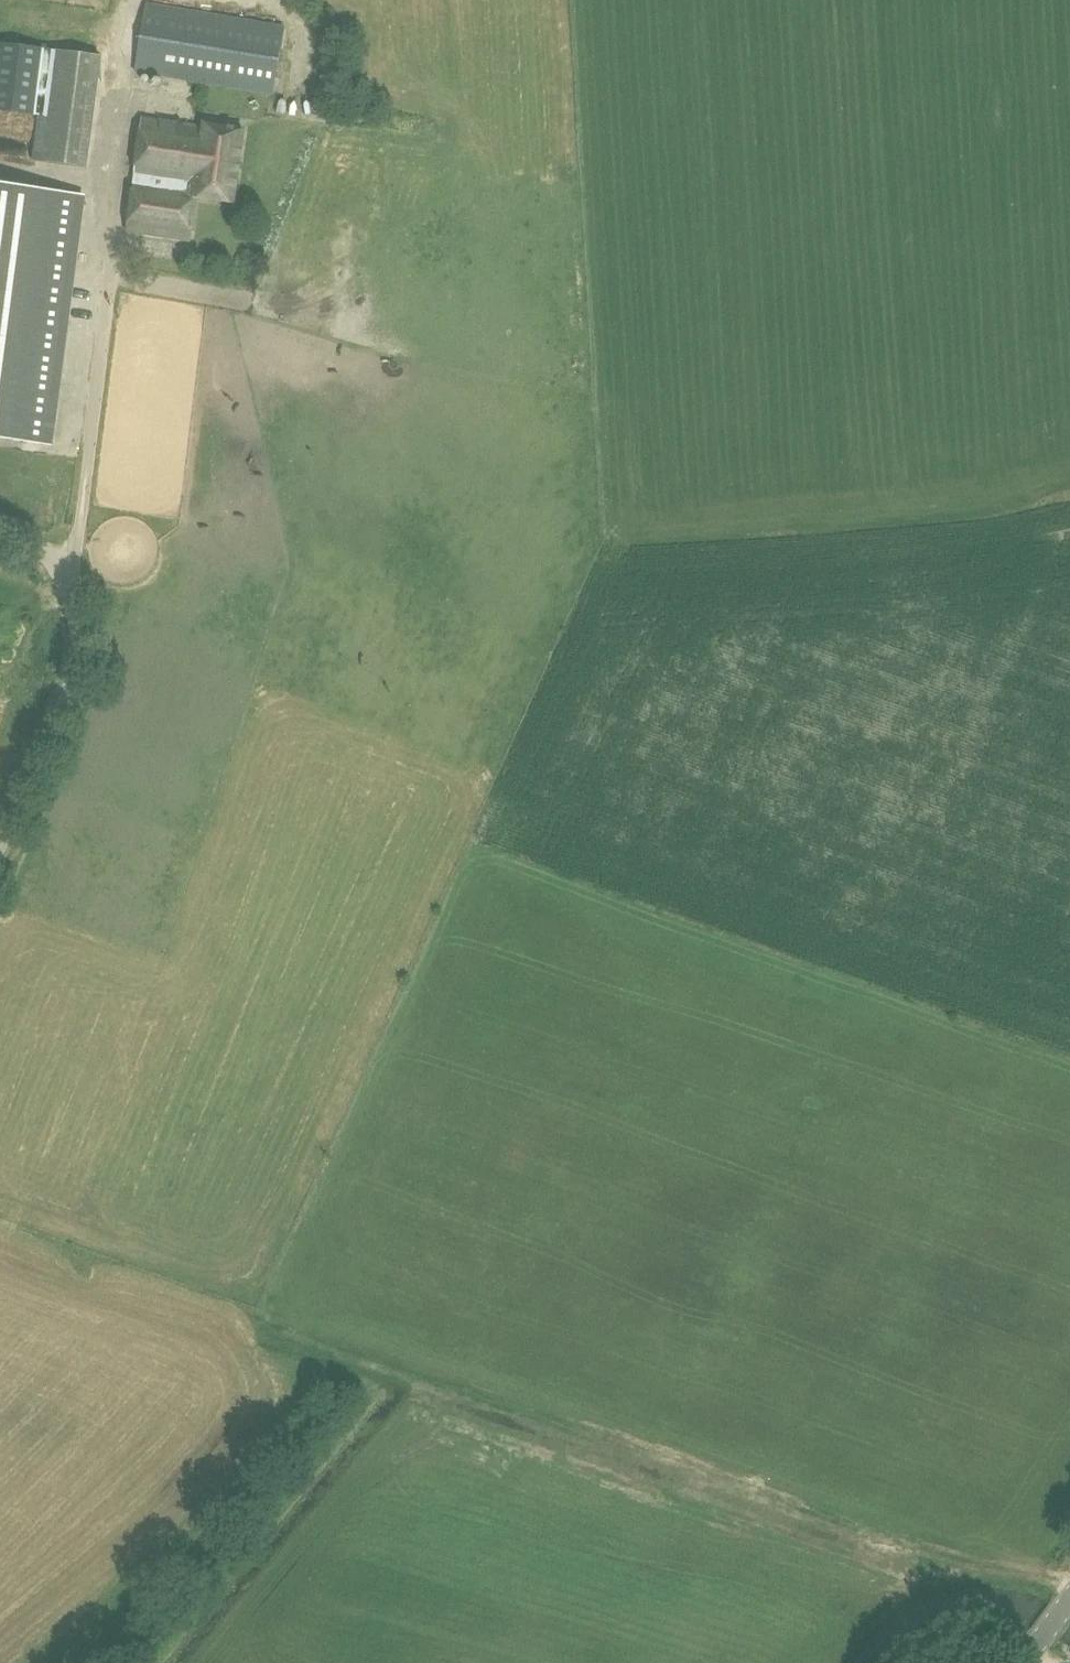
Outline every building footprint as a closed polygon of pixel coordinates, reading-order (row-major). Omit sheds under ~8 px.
[(146,6),(135,72),(272,95),(282,28),(146,6)] [(56,42),(40,153),(91,160),(106,56),(84,53),(85,46),(56,42)] [(203,121),(202,127),(144,118),(126,233),(187,244),(195,198),(233,204),(245,128),(203,121)] [(56,192),(0,185),(0,437),(52,444),(85,196),(56,192)]
